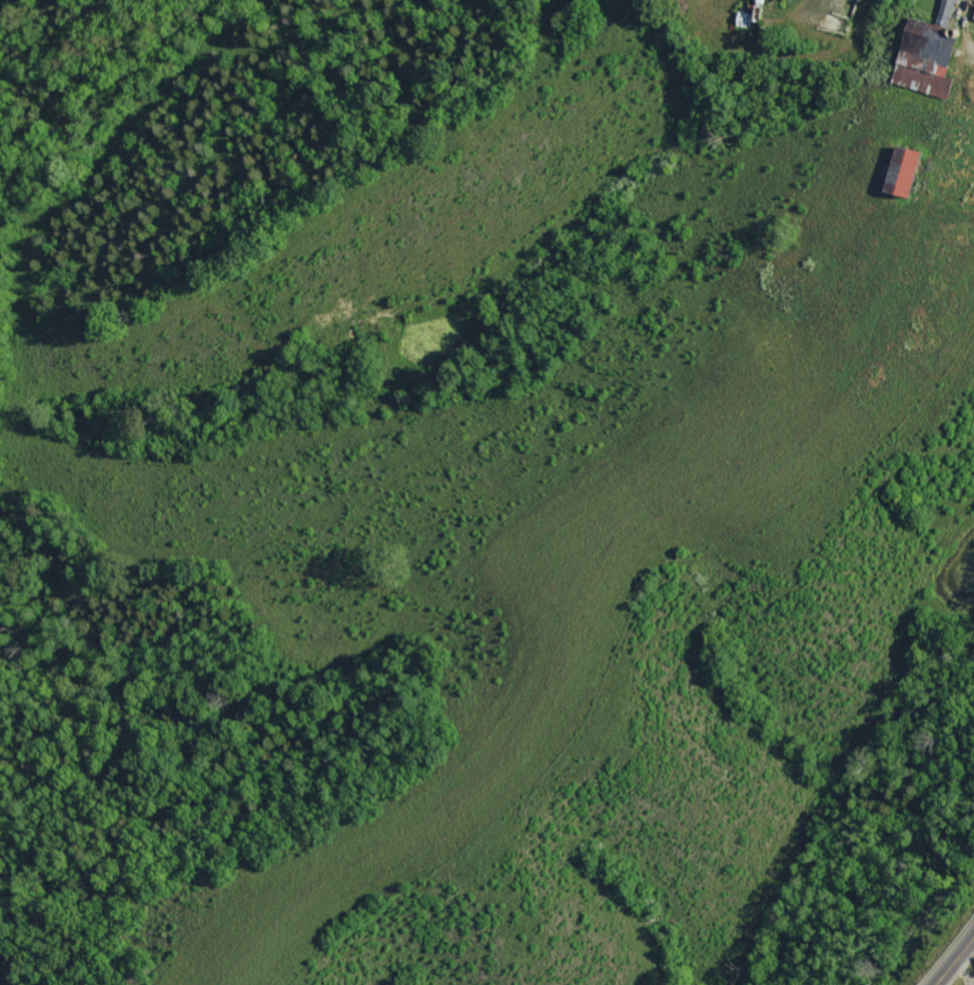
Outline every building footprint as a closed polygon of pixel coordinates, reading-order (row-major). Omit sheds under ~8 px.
[(944,99),(950,78),(942,76),(952,37),(938,33),(940,27),(904,17),(886,83),(944,99)] [(902,198),(915,152),(887,144),(873,189),(902,198)]
